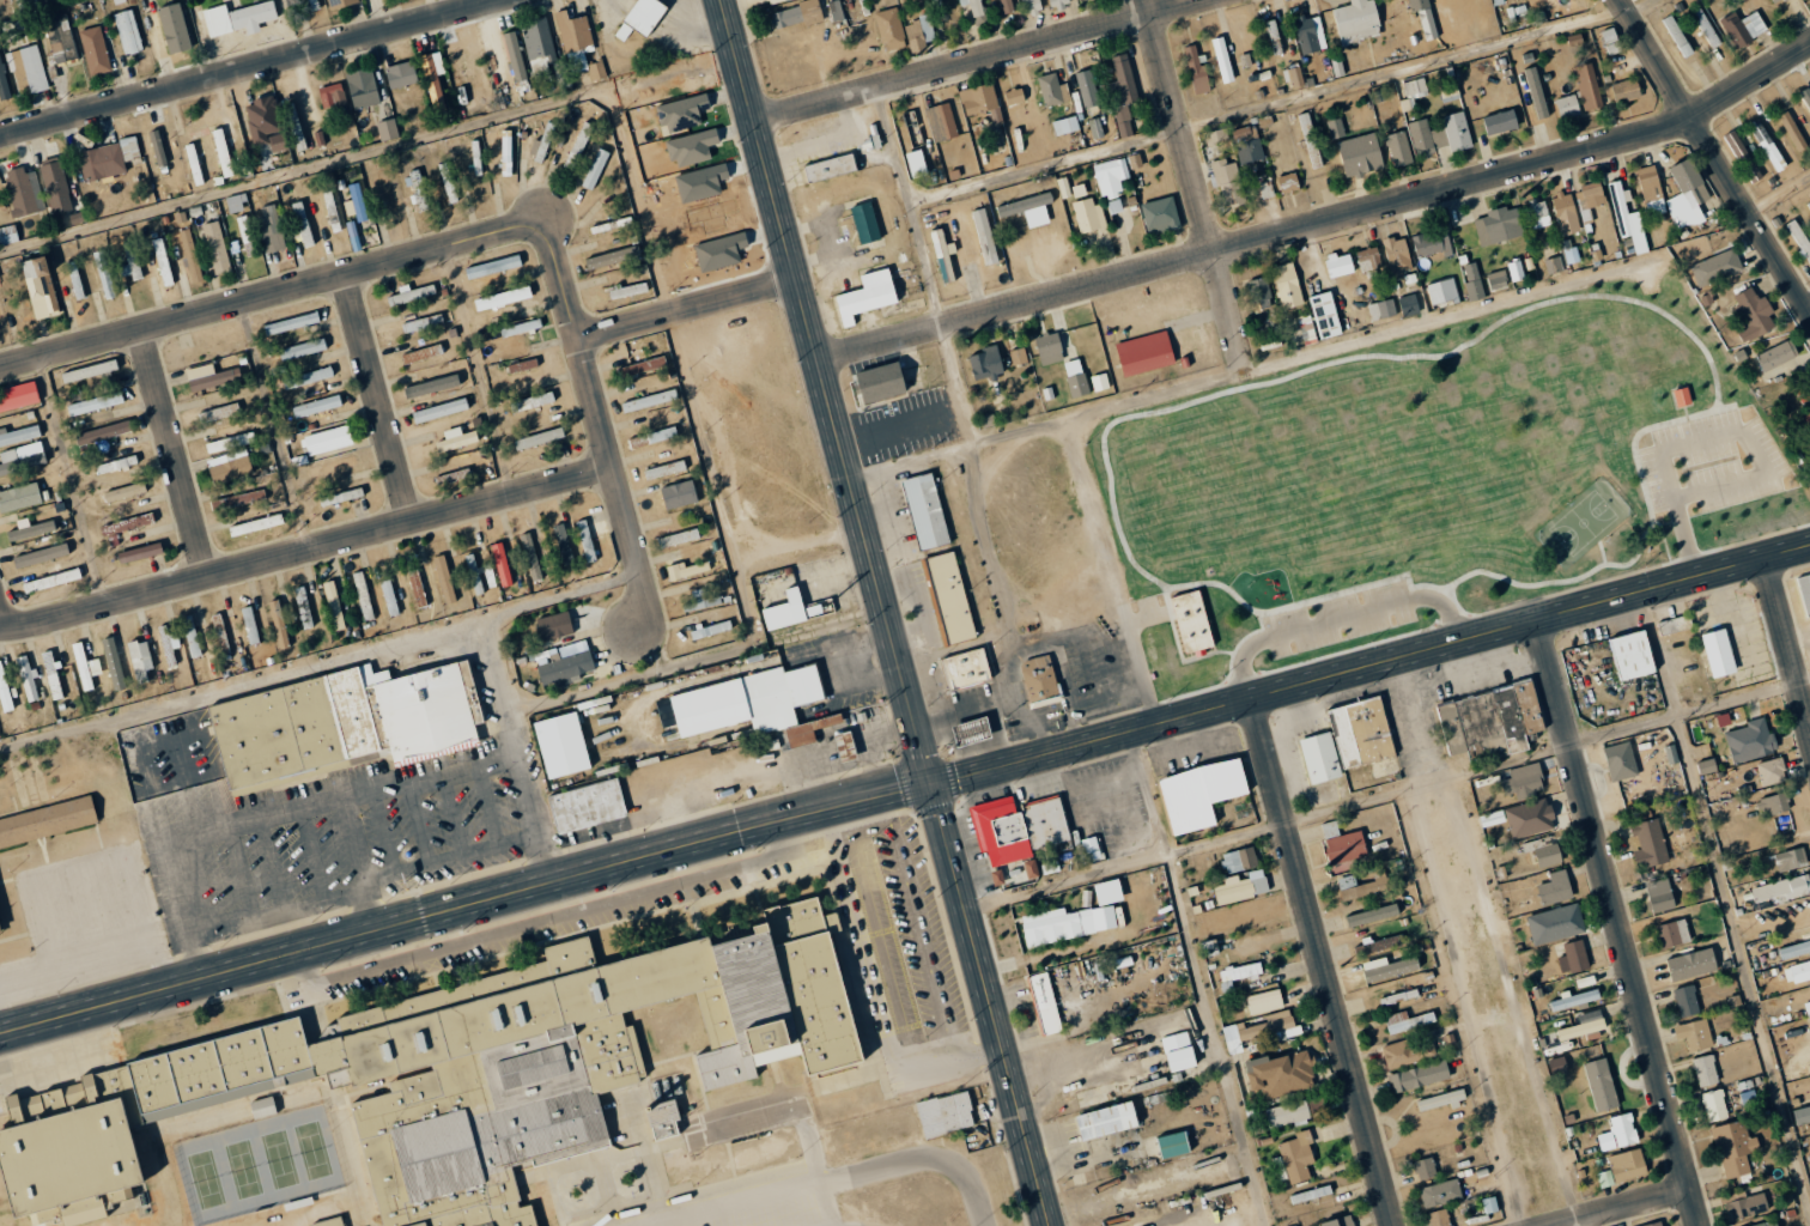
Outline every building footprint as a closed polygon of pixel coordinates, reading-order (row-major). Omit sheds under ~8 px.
[(245,28),(246,35),(260,32),(258,24),(279,18),(274,0),(273,0),(228,12),(226,4),(202,11),(209,38),(245,28)] [(317,0),(307,0),(309,12),(319,9),(317,0)] [(359,3),(358,0),(327,0),(329,10),(359,3)] [(647,38),(667,6),(657,0),(636,0),(615,36),(624,42),(632,29),(647,38)] [(749,8),(782,0),(747,0),(749,8)] [(803,21),(805,27),(824,21),(817,0),(812,0),(771,13),(776,29),(803,21)] [(839,0),(838,0),(828,3),(834,22),(845,19),(839,0)] [(931,11),(940,11),(940,19),(952,18),(952,0),(930,0),(931,11)] [(963,19),(974,17),(976,25),(986,23),(981,0),(959,0),(963,19)] [(1012,12),(1010,0),(999,0),(1001,13),(1012,12)] [(1025,14),(1041,11),(1039,0),(1023,0),(1025,14)] [(1070,6),(1069,0),(1049,0),(1050,9),(1070,6)] [(1382,37),(1373,0),(1369,0),(1367,1),(1367,0),(1350,0),(1351,5),(1333,9),(1341,46),(1382,37)] [(1425,41),(1437,39),(1428,0),(1408,0),(1411,12),(1418,11),(1425,41)] [(192,49),(179,3),(157,9),(170,55),(192,49)] [(906,47),(897,7),(875,12),(884,52),(906,47)] [(1712,49),(1722,43),(1700,8),(1690,14),(1712,49)] [(114,14),(124,55),(142,50),(132,9),(114,14)] [(571,74),(588,69),(584,53),(594,51),(585,16),(569,20),(566,10),(555,13),(571,74)] [(1719,20),(1736,50),(1768,31),(1756,11),(1740,20),(1735,11),(1719,20)] [(65,13),(52,17),(55,27),(46,29),(55,64),(77,58),(65,13)] [(1692,55),(1673,14),(1663,19),(1682,59),(1692,55)] [(1327,49),(1319,15),(1294,22),(1302,55),(1327,49)] [(550,79),(547,63),(556,61),(548,17),(522,22),(533,82),(550,79)] [(905,20),(908,45),(934,43),(931,17),(905,20)] [(78,32),(91,76),(112,70),(99,25),(78,32)] [(1622,51),(1614,28),(1601,32),(1609,55),(1622,51)] [(503,34),(515,82),(527,79),(515,31),(503,34)] [(1569,46),(1583,43),(1580,33),(1566,37),(1569,46)] [(1212,40),(1224,83),(1234,80),(1222,37),(1212,40)] [(37,44),(5,53),(10,71),(16,70),(22,96),(48,89),(37,44)] [(1209,91),(1197,44),(1184,48),(1196,95),(1209,91)] [(434,110),(447,106),(438,74),(445,72),(439,51),(419,57),(434,110)] [(10,97),(0,53),(0,99),(10,97)] [(1111,56),(1116,81),(1108,83),(1119,138),(1134,136),(1127,104),(1137,102),(1128,53),(1111,56)] [(1344,76),(1342,58),(1332,59),(1334,77),(1344,76)] [(588,65),(593,82),(607,77),(602,60),(588,65)] [(386,66),(390,88),(417,84),(414,61),(386,66)] [(1601,110),(1594,63),(1575,66),(1582,112),(1601,110)] [(1289,69),(1292,88),(1305,86),(1301,67),(1289,69)] [(1549,117),(1535,67),(1524,70),(1538,121),(1549,117)] [(355,110),(380,103),(371,68),(345,74),(355,110)] [(1084,108),(1100,104),(1089,69),(1074,74),(1084,108)] [(1037,77),(1046,107),(1063,103),(1056,72),(1037,77)] [(1611,84),(1616,104),(1642,97),(1636,77),(1611,84)] [(1427,95),(1424,78),(1403,81),(1408,110),(1414,109),(1412,98),(1427,95)] [(324,109),(347,102),(341,82),(318,89),(324,109)] [(993,126),(1003,123),(994,83),(959,91),(965,117),(990,111),(993,126)] [(1801,93),(1809,110),(1809,88),(1801,93)] [(1025,102),(1023,89),(1005,91),(1007,105),(1025,102)] [(1581,113),(1575,94),(1555,99),(1560,119),(1581,113)] [(246,105),(249,123),(279,117),(276,100),(246,105)] [(958,136),(948,102),(926,109),(937,143),(958,136)] [(1482,117),(1488,136),(1518,128),(1513,109),(1482,117)] [(1797,152),(1807,148),(1789,110),(1779,115),(1797,152)] [(1407,123),(1415,157),(1450,149),(1451,152),(1472,147),(1464,111),(1442,116),(1445,127),(1429,131),(1426,118),(1407,123)] [(1299,115),(1313,169),(1323,167),(1309,112),(1299,115)] [(1056,136),(1079,129),(1075,115),(1052,122),(1056,136)] [(399,137),(394,118),(376,123),(381,142),(399,137)] [(1092,139),(1101,137),(1098,118),(1089,120),(1092,139)] [(1332,139),(1345,136),(1340,118),(1327,121),(1332,139)] [(1788,165),(1757,118),(1748,125),(1778,172),(1788,165)] [(541,141),(535,140),(530,160),(544,164),(554,124),(546,122),(541,141)] [(593,126),(584,122),(563,167),(572,171),(593,126)] [(1264,158),(1259,138),(1251,140),(1247,127),(1232,132),(1241,164),(1264,158)] [(212,131),(224,178),(234,175),(222,128),(212,131)] [(1207,146),(1228,141),(1225,128),(1204,133),(1207,146)] [(1761,177),(1735,129),(1724,135),(1750,183),(1761,177)] [(158,166),(166,164),(158,130),(150,132),(158,166)] [(502,176),(512,176),(511,130),(501,131),(502,176)] [(1386,135),(1393,167),(1412,163),(1405,131),(1386,135)] [(1346,178),(1384,169),(1374,132),(1337,142),(1346,178)] [(269,136),(272,153),(288,149),(285,133),(269,136)] [(862,152),(881,146),(878,136),(859,141),(862,152)] [(120,139),(123,161),(139,159),(137,137),(120,139)] [(125,173),(119,143),(77,152),(83,182),(125,173)] [(185,145),(195,186),(204,184),(194,143),(185,145)] [(593,190),(609,153),(598,148),(582,186),(593,190)] [(912,179),(928,175),(921,149),(906,153),(912,179)] [(804,166),(808,183),(857,170),(852,153),(804,166)] [(1131,170),(1142,168),(1140,154),(1128,156),(1131,170)] [(1711,197),(1690,156),(1668,167),(1689,208),(1711,197)] [(1094,164),(1101,199),(1123,194),(1120,180),(1130,178),(1125,158),(1094,164)] [(1245,204),(1235,159),(1212,164),(1223,209),(1245,204)] [(73,209),(60,160),(40,166),(53,215),(73,209)] [(440,163),(448,204),(456,202),(449,162),(440,163)] [(1667,211),(1654,164),(1636,169),(1649,216),(1667,211)] [(4,174),(15,218),(45,211),(34,167),(4,174)] [(378,172),(387,210),(395,208),(386,170),(378,172)] [(406,174),(415,212),(428,209),(419,171),(406,174)] [(1300,190),(1295,172),(1277,178),(1282,195),(1300,190)] [(1634,209),(1631,189),(1622,190),(1620,179),(1613,180),(1621,237),(1632,235),(1629,209),(1634,209)] [(1581,210),(1606,202),(1599,181),(1574,189),(1581,210)] [(349,184),(351,200),(344,201),(347,216),(356,215),(357,222),(367,220),(360,182),(349,184)] [(1271,196),(1267,182),(1258,185),(1262,199),(1271,196)] [(1085,196),(1084,185),(1073,187),(1074,197),(1085,196)] [(1559,235),(1579,232),(1572,192),(1553,195),(1559,235)] [(244,193),(227,196),(229,213),(247,210),(244,193)] [(997,205),(999,218),(1024,212),(1028,229),(1050,224),(1045,204),(1053,202),(1051,193),(997,205)] [(1149,236),(1181,226),(1172,195),(1140,205),(1149,236)] [(1073,201),(1079,233),(1103,229),(1098,198),(1073,201)] [(1110,215),(1124,211),(1120,198),(1107,202),(1110,215)] [(1546,199),(1526,201),(1530,228),(1549,225),(1546,199)] [(290,203),(296,239),(302,238),(304,248),(313,247),(305,201),(290,203)] [(881,239),(871,202),(850,208),(860,245),(881,239)] [(265,254),(286,248),(275,204),(261,207),(264,218),(257,219),(265,254)] [(1474,219),(1480,246),(1523,235),(1516,204),(1486,211),(1487,216),(1474,219)] [(995,264),(988,209),(975,210),(982,266),(995,264)] [(236,218),(243,245),(254,242),(247,215),(236,218)] [(633,224),(631,216),(590,227),(592,235),(633,224)] [(1795,218),(1784,224),(1808,266),(1809,265),(1809,244),(1795,218)] [(201,225),(215,275),(232,270),(218,221),(201,225)] [(19,241),(15,225),(0,228),(0,246),(19,241)] [(1413,235),(1417,258),(1451,251),(1447,228),(1413,235)] [(203,279),(191,229),(179,231),(192,282),(203,279)] [(1403,277),(1401,270),(1413,267),(1405,237),(1396,240),(1395,236),(1383,239),(1393,280),(1403,277)] [(155,239),(161,287),(171,286),(165,238),(155,239)] [(936,242),(940,283),(954,282),(951,254),(956,253),(954,240),(936,242)] [(141,280),(136,242),(124,244),(127,265),(119,266),(121,277),(132,275),(132,281),(141,280)] [(1580,261),(1576,245),(1563,247),(1567,264),(1580,261)] [(586,258),(589,271),(638,258),(635,246),(586,258)] [(1361,272),(1382,268),(1378,246),(1357,250),(1361,272)] [(1689,266),(1699,288),(1743,269),(1733,247),(1689,266)] [(106,300),(116,297),(103,250),(92,253),(106,300)] [(1349,251),(1326,257),(1331,278),(1354,272),(1349,251)] [(1544,260),(1548,274),(1563,270),(1559,256),(1544,260)] [(36,319),(60,314),(47,257),(22,262),(36,319)] [(1507,263),(1512,281),(1525,278),(1520,260),(1507,263)] [(85,298),(75,261),(66,263),(77,301),(85,298)] [(1272,266),(1283,309),(1303,304),(1293,261),(1272,266)] [(1485,297),(1475,262),(1461,265),(1471,301),(1485,297)] [(844,329),(855,326),(853,314),(897,304),(890,268),(860,274),(863,289),(837,295),(844,329)] [(1491,291),(1508,286),(1504,269),(1486,274),(1491,291)] [(1252,302),(1260,300),(1263,310),(1273,307),(1265,276),(1247,281),(1252,302)] [(1433,307),(1460,299),(1453,277),(1427,285),(1433,307)] [(609,288),(611,298),(648,293),(647,283),(609,288)] [(410,289),(408,284),(398,287),(399,293),(387,296),(389,306),(436,295),(434,284),(410,289)] [(474,298),(477,311),(532,298),(530,285),(474,298)] [(1775,329),(1769,315),(1773,313),(1766,296),(1757,299),(1753,287),(1733,295),(1737,306),(1735,307),(1744,329),(1738,332),(1742,343),(1775,329)] [(1342,333),(1330,291),(1309,297),(1320,339),(1342,333)] [(1404,318),(1420,314),(1415,293),(1398,298),(1404,318)] [(1396,315),(1393,299),(1368,304),(1371,320),(1396,315)] [(266,334),(320,324),(318,314),(264,323),(266,334)] [(403,332),(443,325),(441,315),(402,321),(403,332)] [(1291,345),(1316,342),(1312,315),(1287,319),(1291,345)] [(500,326),(501,335),(542,330),(541,320),(500,326)] [(1075,356),(1068,330),(1058,332),(1065,359),(1075,356)] [(1175,363),(1167,330),(1115,343),(1124,376),(1175,363)] [(1041,365),(1064,359),(1057,331),(1034,337),(1041,365)] [(327,349),(324,338),(279,350),(282,361),(327,349)] [(1798,355),(1791,339),(1756,355),(1763,372),(1798,355)] [(401,354),(404,364),(444,353),(441,343),(401,354)] [(968,356),(975,381),(1005,373),(996,344),(980,348),(981,352),(968,356)] [(1009,351),(1013,365),(1029,361),(1025,346),(1009,351)] [(618,368),(621,378),(667,366),(664,356),(618,368)] [(1063,363),(1073,398),(1089,394),(1079,358),(1063,363)] [(537,367),(536,359),(508,364),(510,372),(537,367)] [(63,381),(118,371),(116,361),(61,371),(63,381)] [(856,385),(860,404),(907,394),(900,362),(855,372),(858,384),(856,385)] [(229,371),(211,373),(210,365),(187,368),(190,388),(231,383),(229,371)] [(286,390),(334,376),(331,366),(283,380),(286,390)] [(1110,388),(1106,372),(1090,376),(1095,392),(1110,388)] [(455,386),(452,376),(409,387),(412,398),(455,386)] [(40,401),(34,380),(0,389),(0,412),(40,401)] [(1054,398),(1051,386),(1042,389),(1045,400),(1054,398)] [(1674,390),(1677,406),(1692,403),(1688,386),(1674,390)] [(1809,398),(1809,386),(1798,389),(1801,400),(1809,398)] [(621,403),(624,414),(678,399),(674,388),(621,403)] [(67,405),(70,417),(124,402),(121,390),(67,405)] [(510,402),(513,413),(555,401),(552,390),(510,402)] [(342,405),(339,394),(292,407),(295,418),(342,405)] [(469,409),(466,397),(412,412),(415,423),(469,409)] [(240,412),(237,401),(198,413),(201,424),(240,412)] [(1809,436),(1809,410),(1801,414),(1809,436)] [(78,446),(131,431),(128,419),(75,434),(78,446)] [(306,456),(353,444),(348,424),(301,436),(306,456)] [(39,425),(7,431),(7,429),(0,430),(0,446),(41,438),(39,425)] [(444,430),(445,439),(435,441),(437,452),(479,443),(476,431),(462,433),(461,426),(444,430)] [(647,433),(650,443),(678,436),(675,426),(647,433)] [(516,448),(565,439),(563,428),(514,438),(516,448)] [(255,441),(252,431),(206,443),(208,454),(255,441)] [(648,446),(647,437),(629,438),(630,447),(648,446)] [(2,463),(0,464),(0,475),(47,463),(41,440),(0,451),(0,455),(2,463)] [(206,461),(214,485),(253,472),(245,447),(206,461)] [(138,465),(136,454),(95,465),(98,475),(138,465)] [(359,466),(356,454),(308,467),(311,479),(359,466)] [(644,469),(647,480),(686,470),(683,459),(644,469)] [(917,550),(948,543),(934,472),(902,479),(917,550)] [(666,510),(698,501),(692,479),(660,488),(666,510)] [(147,492),(144,482),(103,492),(106,503),(147,492)] [(38,483),(0,490),(0,511),(42,503),(38,483)] [(218,499),(221,509),(265,499),(263,489),(218,499)] [(363,498),(361,489),(320,496),(321,505),(363,498)] [(284,523),(281,513),(228,527),(231,537),(284,523)] [(104,523),(105,533),(153,525),(152,515),(104,523)] [(7,531),(9,542),(55,530),(53,519),(7,531)] [(578,520),(584,563),(594,562),(589,519),(578,520)] [(554,525),(562,566),(573,564),(565,523),(554,525)] [(657,538),(660,548),(699,537),(697,528),(657,538)] [(539,566),(549,563),(545,545),(533,548),(531,540),(520,542),(530,582),(543,579),(539,566)] [(493,544),(501,587),(511,585),(503,542),(493,544)] [(162,556),(161,544),(118,550),(120,561),(162,556)] [(68,556),(66,546),(12,556),(14,566),(68,556)] [(947,645),(976,637),(954,551),(925,558),(947,645)] [(454,603),(447,554),(436,556),(442,604),(454,603)] [(486,593),(483,582),(494,579),(490,563),(476,567),(473,554),(465,556),(475,596),(486,593)] [(668,570),(669,578),(710,572),(709,563),(668,570)] [(23,584),(26,594),(82,577),(79,567),(23,584)] [(418,608),(428,606),(417,569),(407,572),(418,608)] [(352,573),(364,621),(374,618),(362,571),(352,573)] [(1807,619),(1809,618),(1809,574),(1796,578),(1807,619)] [(381,582),(390,617),(399,614),(390,579),(381,582)] [(343,629),(336,580),(325,582),(332,630),(343,629)] [(788,602),(762,608),(767,630),(807,621),(798,585),(785,588),(788,602)] [(294,588),(304,629),(314,626),(304,586),(294,588)] [(692,602),(683,603),(684,610),(721,605),(720,596),(706,598),(704,588),(690,590),(692,602)] [(1170,596),(1185,651),(1214,643),(1198,588),(1170,596)] [(279,649),(289,648),(280,599),(270,601),(279,649)] [(805,606),(807,618),(834,613),(831,600),(805,606)] [(241,608),(250,645),(260,642),(251,606),(241,608)] [(536,618),(542,642),(574,634),(569,611),(536,618)] [(211,615),(222,654),(232,651),(221,613),(211,615)] [(1691,626),(1688,614),(1657,622),(1660,634),(1691,626)] [(189,657),(199,656),(194,615),(183,616),(189,657)] [(1725,624),(1701,630),(1711,678),(1736,673),(1725,624)] [(175,635),(169,636),(166,625),(158,628),(168,667),(177,665),(172,646),(177,644),(175,635)] [(1610,638),(1620,681),(1655,672),(1645,630),(1610,638)] [(146,671),(153,670),(147,639),(128,643),(136,684),(149,682),(146,671)] [(99,658),(86,660),(82,641),(72,643),(82,691),(94,689),(91,676),(102,674),(99,658)] [(991,679),(983,648),(941,658),(949,690),(991,679)] [(50,700),(62,699),(57,665),(54,665),(52,651),(43,652),(50,700)] [(1061,701),(1050,654),(1019,661),(1031,709),(1061,701)] [(17,657),(26,702),(39,700),(33,668),(29,669),(27,655),(17,657)] [(0,712),(11,711),(3,660),(0,660),(0,710),(0,712)] [(479,741),(475,726),(485,722),(468,660),(394,679),(390,668),(373,672),(370,660),(324,672),(348,758),(390,747),(395,766),(479,741)] [(670,693),(679,737),(751,721),(754,734),(786,727),(791,748),(817,742),(814,728),(843,722),(842,714),(797,724),(793,706),(824,699),(817,664),(783,671),(782,669),(670,693)] [(206,704),(231,796),(350,764),(348,758),(324,672),(206,704)] [(1436,704),(1442,726),(1457,723),(1458,729),(1445,732),(1451,757),(1492,748),(1490,742),(1505,738),(1508,754),(1529,749),(1526,734),(1544,730),(1533,682),(1436,704)] [(1344,768),(1395,755),(1380,696),(1329,709),(1344,768)] [(548,779),(591,768),(577,711),(534,722),(548,779)] [(1725,731),(1731,762),(1775,753),(1767,716),(1746,721),(1747,727),(1725,731)] [(957,747),(992,738),(987,717),(952,726),(957,747)] [(780,751),(789,749),(785,729),(776,731),(780,751)] [(857,759),(852,731),(835,734),(840,762),(857,759)] [(1342,777),(1331,731),(1299,740),(1311,785),(1342,777)] [(1604,746),(1610,781),(1637,776),(1631,741),(1604,746)] [(1756,764),(1762,786),(1787,779),(1781,757),(1756,764)] [(1717,771),(1713,758),(1697,762),(1700,775),(1717,771)] [(1216,825),(1211,802),(1247,794),(1240,759),(1162,776),(1175,834),(1216,825)] [(1510,778),(1501,780),(1504,794),(1515,792),(1516,798),(1545,791),(1538,762),(1508,770),(1510,778)] [(549,794),(558,833),(626,817),(617,778),(549,794)] [(1761,816),(1789,811),(1786,793),(1758,798),(1761,816)] [(91,796),(0,819),(0,848),(98,823),(91,796)] [(970,806),(980,852),(987,850),(992,868),(990,869),(994,886),(1040,876),(1035,856),(1041,855),(1045,874),(1060,871),(1054,844),(1071,840),(1061,797),(1015,808),(1012,796),(970,806)] [(1513,840),(1555,826),(1545,797),(1503,810),(1513,840)] [(1638,870),(1669,862),(1658,818),(1630,825),(1633,838),(1638,837),(1641,849),(1633,851),(1638,870)] [(1361,830),(1341,835),(1337,820),(1320,824),(1332,872),(1349,868),(1347,861),(1367,856),(1361,830)] [(1087,861),(1101,858),(1096,836),(1083,839),(1087,861)] [(1533,850),(1538,868),(1562,862),(1556,843),(1533,850)] [(1258,866),(1253,846),(1221,854),(1226,873),(1258,866)] [(1808,865),(1803,847),(1774,854),(1779,872),(1808,865)] [(1572,898),(1565,869),(1548,873),(1550,882),(1537,885),(1542,906),(1572,898)] [(1373,874),(1374,881),(1357,886),(1354,875),(1337,879),(1343,901),(1390,889),(1385,871),(1373,874)] [(1809,873),(1751,888),(1755,904),(1779,897),(1780,902),(1809,894),(1809,875),(1809,873)] [(1217,905),(1269,893),(1265,876),(1239,881),(1237,875),(1223,878),(1224,884),(1213,886),(1217,905)] [(1651,912),(1674,909),(1669,878),(1646,881),(1651,912)] [(530,1203),(536,1225),(384,1225),(351,1104),(391,1092),(390,1080),(436,1068),(435,1062),(354,1084),(332,1088),(327,1073),(144,1123),(130,1127),(145,1183),(124,1186),(127,1197),(114,1202),(113,1207),(107,1209),(108,1216),(73,1225),(64,1225),(62,1221),(56,1222),(53,1219),(32,1224),(30,1215),(16,1215),(0,1159),(0,1130),(14,1125),(6,1097),(17,1093),(20,1098),(83,1080),(81,1076),(128,1063),(128,1061),(206,1039),(300,1015),(309,1043),(320,1039),(327,1025),(339,1021),(338,1016),(547,961),(543,947),(589,935),(596,966),(709,936),(712,943),(754,933),(753,925),(765,922),(763,910),(779,905),(781,909),(816,896),(824,916),(837,912),(842,929),(833,930),(844,970),(839,971),(863,1057),(808,1075),(801,1051),(757,1064),(759,1074),(704,1090),(696,1055),(710,1048),(694,993),(622,1010),(625,1026),(633,1024),(639,1045),(645,1070),(639,1080),(599,1093),(612,1143),(535,1166),(532,1160),(514,1164),(522,1198),(517,1201),(518,1207),(530,1203)] [(1585,932),(1577,902),(1526,916),(1534,946),(1585,932)] [(1345,916),(1348,928),(1399,914),(1397,903),(1345,916)] [(1064,908),(1021,916),(1027,946),(1117,930),(1113,904),(1065,913),(1064,908)] [(1656,926),(1662,948),(1690,941),(1684,919),(1656,926)] [(1564,943),(1569,973),(1589,969),(1583,940),(1564,943)] [(1809,952),(1809,940),(1778,949),(1781,960),(1809,952)] [(1666,960),(1672,982),(1717,970),(1711,947),(1666,960)] [(1419,970),(1415,956),(1387,964),(1385,956),(1361,963),(1366,983),(1419,970)] [(1809,979),(1809,960),(1783,968),(1788,985),(1809,979)] [(1218,969),(1223,993),(1234,991),(1231,980),(1262,974),(1260,961),(1218,969)] [(1062,1030),(1047,973),(1027,978),(1042,1036),(1062,1030)] [(1577,988),(1596,984),(1594,976),(1575,980),(1577,988)] [(1674,989),(1679,1018),(1699,1014),(1693,985),(1674,989)] [(1284,1008),(1280,989),(1246,996),(1250,1015),(1284,1008)] [(1418,996),(1416,989),(1380,998),(1382,1006),(1418,996)] [(1561,995),(1561,999),(1550,1001),(1552,1009),(1600,1001),(1598,989),(1561,995)] [(1222,1026),(1228,1055),(1243,1052),(1241,1045),(1297,1032),(1292,1010),(1222,1026)] [(1578,1014),(1580,1025),(1557,1029),(1559,1040),(1606,1031),(1602,1010),(1578,1014)] [(1433,1011),(1408,1018),(1406,1011),(1384,1016),(1389,1034),(1436,1022),(1433,1011)] [(1687,1037),(1689,1051),(1712,1047),(1707,1019),(1673,1025),(1676,1040),(1687,1037)] [(1171,1073),(1197,1066),(1187,1031),(1161,1038),(1171,1073)] [(1381,1047),(1388,1070),(1436,1056),(1432,1043),(1409,1049),(1407,1040),(1381,1047)] [(1244,1061),(1251,1092),(1262,1090),(1264,1098),(1314,1087),(1307,1051),(1268,1059),(1268,1056),(1244,1061)] [(1698,1088),(1718,1083),(1712,1054),(1692,1058),(1698,1088)] [(1568,1072),(1563,1056),(1548,1060),(1553,1077),(1568,1072)] [(1619,1107),(1606,1057),(1583,1063),(1596,1113),(1619,1107)] [(1393,1094),(1451,1079),(1446,1060),(1388,1075),(1393,1094)] [(916,1103),(925,1139),(975,1126),(966,1090),(916,1103)] [(1726,1120),(1723,1090),(1703,1092),(1706,1122),(1726,1120)] [(1466,1102),(1464,1091),(1416,1099),(1418,1110),(1466,1102)] [(1265,1109),(1270,1128),(1322,1116),(1318,1097),(1265,1109)] [(253,1118),(276,1115),(274,1098),(251,1101),(253,1118)] [(675,1101),(647,1105),(653,1140),(681,1136),(675,1101)] [(1138,1129),(1134,1103),(1075,1113),(1080,1139),(1138,1129)] [(1796,1126),(1809,1122),(1809,1107),(1793,1111),(1796,1126)] [(1597,1135),(1601,1152),(1639,1143),(1631,1112),(1610,1118),(1613,1130),(1597,1135)] [(1713,1127),(1724,1179),(1751,1173),(1747,1156),(1760,1153),(1757,1137),(1748,1139),(1744,1120),(1713,1127)] [(1278,1144),(1290,1185),(1310,1179),(1307,1165),(1315,1163),(1310,1144),(1313,1143),(1309,1129),(1295,1133),(1296,1139),(1278,1144)] [(1157,1138),(1162,1160),(1190,1152),(1185,1131),(1157,1138)] [(1597,1172),(1600,1186),(1647,1177),(1641,1149),(1608,1156),(1611,1170),(1597,1172)] [(1418,1180),(1436,1177),(1432,1157),(1414,1161),(1418,1180)] [(1462,1200),(1458,1180),(1419,1187),(1423,1207),(1462,1200)] [(1768,1211),(1763,1193),(1742,1198),(1740,1192),(1722,1197),(1728,1222),(1768,1211)] [(1486,1214),(1499,1211),(1495,1197),(1482,1200),(1486,1214)] [(1446,1209),(1428,1213),(1431,1225),(1450,1225),(1446,1209)] [(344,1216),(346,1225),(312,1225),(311,1225),(344,1216)] [(1323,1225),(1355,1225),(1353,1216),(1322,1221),(1323,1225)]
